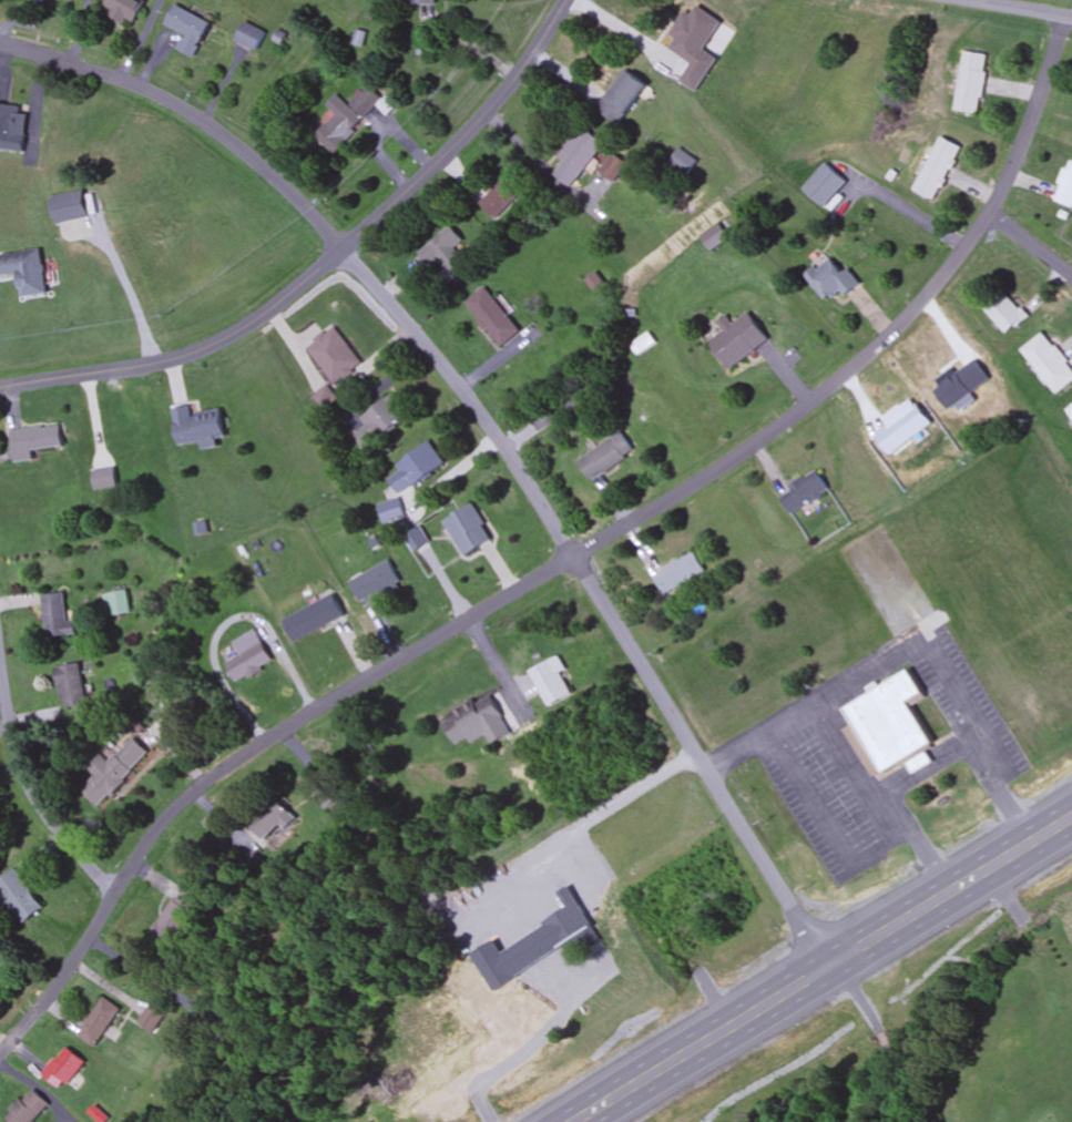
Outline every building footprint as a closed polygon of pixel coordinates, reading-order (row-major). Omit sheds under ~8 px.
[(146,0),(108,0),(103,12),(135,25),(146,0)] [(196,57),(212,22),(176,5),(168,24),(188,33),(180,50),(196,57)] [(236,39),(257,50),(266,32),(245,22),(236,39)] [(965,51),(956,110),(980,114),(989,54),(965,51)] [(620,124),(649,85),(626,68),(597,108),(620,124)] [(349,106),(337,94),(326,106),(336,115),(317,136),(334,152),(383,99),(369,86),(349,106)] [(572,187),(605,142),(582,126),(558,159),(563,163),(555,174),(572,187)] [(917,191),(943,141),(962,151),(936,200),(917,191)] [(599,170),(614,182),(628,165),(613,153),(599,170)] [(677,158),(679,170),(693,168),(692,159),(688,159),(688,156),(677,158)] [(1070,159),(1053,200),(1071,208),(1071,159),(1070,159)] [(807,191),(829,166),(848,184),(826,208),(807,191)] [(480,203),(497,220),(528,187),(511,171),(480,203)] [(54,197),(59,223),(94,216),(88,190),(54,197)] [(731,238),(720,223),(701,236),(711,251),(731,238)] [(455,248),(464,240),(451,226),(424,250),(452,281),(470,265),(455,248)] [(49,294),(45,250),(1,254),(3,276),(23,274),(25,297),(49,294)] [(847,296),(858,285),(830,257),(807,280),(828,301),(840,289),(847,296)] [(487,287),(467,301),(500,348),(520,334),(487,287)] [(1027,317),(1006,290),(983,308),(1004,334),(1027,317)] [(728,369),(770,342),(751,312),(733,323),(728,316),(717,322),(724,332),(710,340),(728,369)] [(331,385),(362,369),(339,327),(309,343),(331,385)] [(1055,394),(1071,381),(1071,369),(1044,332),(1021,349),(1055,394)] [(326,408),(338,398),(328,386),(316,396),(326,408)] [(357,433),(368,447),(410,416),(394,394),(361,418),(366,426),(357,433)] [(180,445),(202,441),(203,449),(220,447),(219,438),(227,437),(222,409),(192,413),(191,404),(174,407),(180,445)] [(14,430),(17,462),(36,460),(35,450),(66,447),(64,425),(14,430)] [(577,460),(590,480),(634,454),(622,433),(577,460)] [(396,465),(400,471),(390,478),(400,495),(446,465),(432,443),(396,465)] [(118,486),(115,468),(94,472),(97,490),(118,486)] [(830,490),(818,471),(779,495),(792,514),(830,490)] [(380,507),(386,523),(405,516),(398,499),(380,507)] [(465,557),(494,540),(473,505),(445,521),(465,557)] [(424,545),(415,532),(407,537),(415,551),(424,545)] [(705,571),(693,552),(654,576),(665,595),(705,571)] [(390,561),(351,580),(363,604),(402,585),(390,561)] [(105,594),(108,616),(131,613),(128,591),(105,594)] [(78,635),(77,621),(69,622),(67,594),(45,596),(47,637),(78,635)] [(294,641),(345,619),(335,596),(284,618),(294,641)] [(240,656),(226,664),(237,683),(274,663),(256,630),(233,643),(240,656)] [(529,672),(549,707),(571,695),(559,673),(565,670),(558,656),(529,672)] [(90,705),(81,663),(57,668),(65,710),(90,705)] [(875,782),(910,763),(915,772),(932,763),(925,750),(934,745),(911,702),(925,695),(912,671),(846,707),(855,725),(847,729),(875,782)] [(443,717),(455,743),(504,720),(492,694),(443,717)] [(98,806),(152,756),(135,738),(109,762),(103,756),(75,782),(98,806)] [(313,787),(327,811),(344,801),(329,777),(313,787)] [(282,828),(286,832),(299,820),(278,799),(251,826),(268,842),(282,828)] [(47,909),(16,870),(0,882),(0,893),(26,925),(47,909)] [(174,947),(204,903),(183,888),(153,933),(174,947)] [(79,1036),(96,1047),(121,1009),(104,998),(79,1036)] [(154,1034),(166,1017),(153,1006),(140,1024),(154,1034)] [(60,1090),(86,1064),(70,1047),(43,1074),(60,1090)] [(33,1088),(4,1117),(10,1121),(33,1121),(50,1105),(33,1088)]
